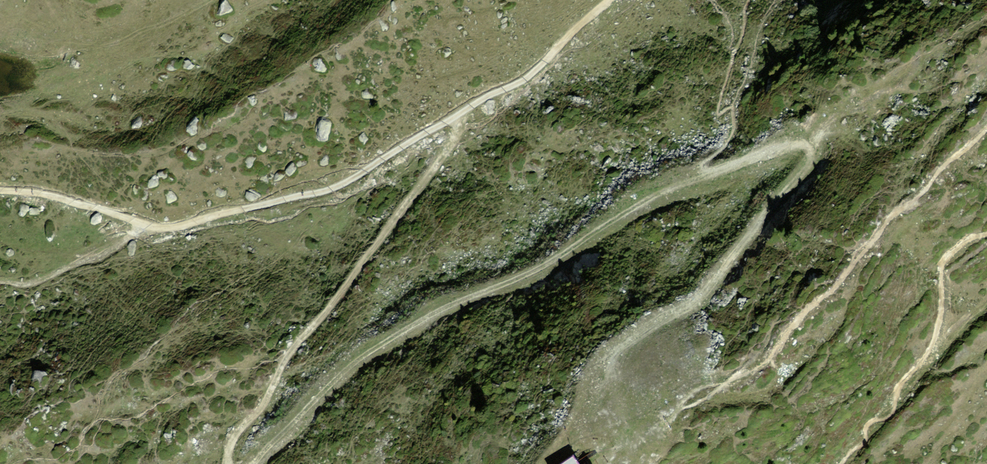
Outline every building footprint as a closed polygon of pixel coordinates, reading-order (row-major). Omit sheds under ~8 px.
[(560,463),(579,463),(573,455),(560,463)]
